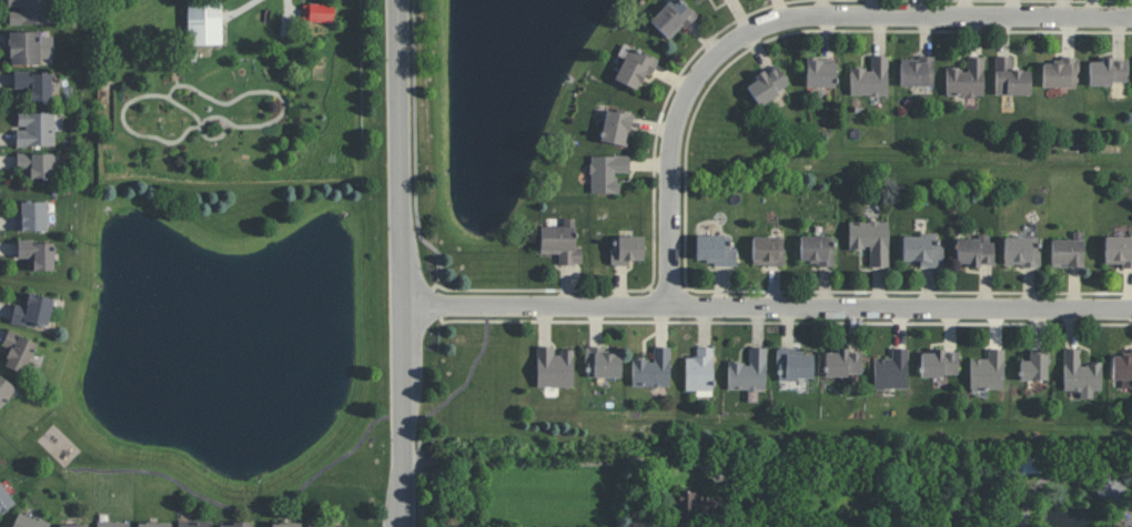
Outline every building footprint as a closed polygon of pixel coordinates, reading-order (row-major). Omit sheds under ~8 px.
[(50,0),(8,0),(8,9),(9,9),(10,24),(51,23),(50,0)] [(680,0),(670,0),(650,21),(671,41),(696,15),(680,0)] [(188,1),(188,44),(222,45),(222,1),(188,1)] [(303,3),(302,21),(333,22),(334,4),(303,3)] [(54,58),(53,35),(40,36),(40,31),(8,32),(9,65),(41,64),(40,59),(54,58)] [(614,79),(637,90),(645,74),(650,77),(658,60),(624,43),(617,55),(624,59),(614,79)] [(850,68),(850,95),(887,96),(888,56),(871,56),(871,68),(850,68)] [(900,86),(934,86),(934,56),(916,56),(916,62),(901,61),(900,86)] [(1012,56),(995,57),(996,95),(1031,94),(1030,70),(1012,70),(1012,56)] [(836,87),(835,57),(806,57),(807,87),(836,87)] [(984,57),(968,57),(967,69),(946,69),(946,96),(984,96),(984,57)] [(1078,87),(1078,57),(1059,57),(1059,63),(1043,63),(1043,87),(1078,87)] [(1089,84),(1127,84),(1127,59),(1100,59),(1100,61),(1089,61),(1089,84)] [(790,87),(778,65),(755,77),(757,80),(747,86),(757,104),(790,87)] [(31,101),(52,101),(51,72),(14,72),(14,88),(31,88),(31,101)] [(600,141),(626,146),(633,114),(606,109),(600,141)] [(16,147),(55,146),(54,112),(18,113),(18,128),(16,128),(16,147)] [(30,179),(53,178),(53,152),(17,154),(17,168),(30,168),(30,179)] [(630,156),(591,155),(590,193),(617,193),(618,172),(629,173),(630,156)] [(21,231),(47,230),(46,201),(20,202),(21,231)] [(540,227),(540,254),(559,254),(559,264),(582,265),(582,247),(575,247),(575,219),(564,218),(564,227),(540,227)] [(848,222),(849,248),(870,248),(870,267),(889,267),(888,221),(848,222)] [(1051,266),(1083,267),(1084,231),(1073,231),(1072,239),(1052,239),(1051,266)] [(992,265),(992,235),(977,234),(977,239),(957,239),(956,264),(992,265)] [(696,263),(737,264),(737,249),(729,248),(729,235),(696,235),(696,263)] [(903,261),(920,261),(920,266),(943,267),(943,246),(937,246),(937,236),(903,235),(903,261)] [(644,236),(612,236),(611,265),(630,265),(630,260),(644,260),(644,236)] [(800,264),(833,265),(834,237),(801,236),(800,264)] [(1122,264),(1122,268),(1131,268),(1131,236),(1105,236),(1105,264),(1122,264)] [(752,265),(784,265),(784,237),(752,237),(752,265)] [(1005,266),(1039,265),(1038,237),(1004,238),(1005,266)] [(54,270),(53,243),(32,243),(32,239),(17,239),(18,258),(33,257),(33,271),(54,270)] [(15,304),(10,322),(34,328),(35,323),(47,326),(54,298),(29,292),(26,306),(15,304)] [(3,365),(24,374),(37,343),(8,330),(2,343),(11,347),(3,365)] [(574,386),(573,351),(554,351),(553,346),(537,347),(537,387),(574,386)] [(621,377),(621,353),(605,353),(606,347),(586,347),(586,377),(621,377)] [(632,386),(670,387),(670,347),(654,347),(653,359),(632,359),(632,386)] [(686,357),(685,390),(695,390),(695,396),(712,396),(713,348),(697,347),(696,357),(686,357)] [(728,389),(765,390),(767,347),(749,347),(749,363),(728,362),(728,389)] [(813,354),(796,354),(795,347),(779,348),(779,380),(813,379),(813,354)] [(862,352),(848,352),(848,348),(837,348),(837,352),(825,352),(825,375),(862,376),(862,352)] [(875,358),(874,389),(907,389),(908,349),(892,348),(892,358),(875,358)] [(970,359),(971,390),(1004,389),(1003,349),(988,349),(988,359),(970,359)] [(1102,390),(1101,363),(1081,363),(1080,349),(1063,349),(1064,391),(1080,391),(1080,398),(1093,398),(1092,390),(1102,390)] [(958,350),(920,351),(921,376),(958,376),(958,350)] [(1122,380),(1122,389),(1131,389),(1131,350),(1128,350),(1128,356),(1113,356),(1112,379),(1122,380)] [(1047,380),(1048,353),(1029,353),(1029,360),(1020,360),(1020,379),(1047,380)] [(16,387),(0,375),(0,410),(16,387)] [(1040,472),(1039,459),(1018,460),(1019,474),(1040,472)] [(15,504),(0,482),(0,514),(15,504)] [(677,492),(677,517),(700,517),(701,493),(677,492)] [(50,523),(18,512),(12,526),(49,526),(50,523)]
